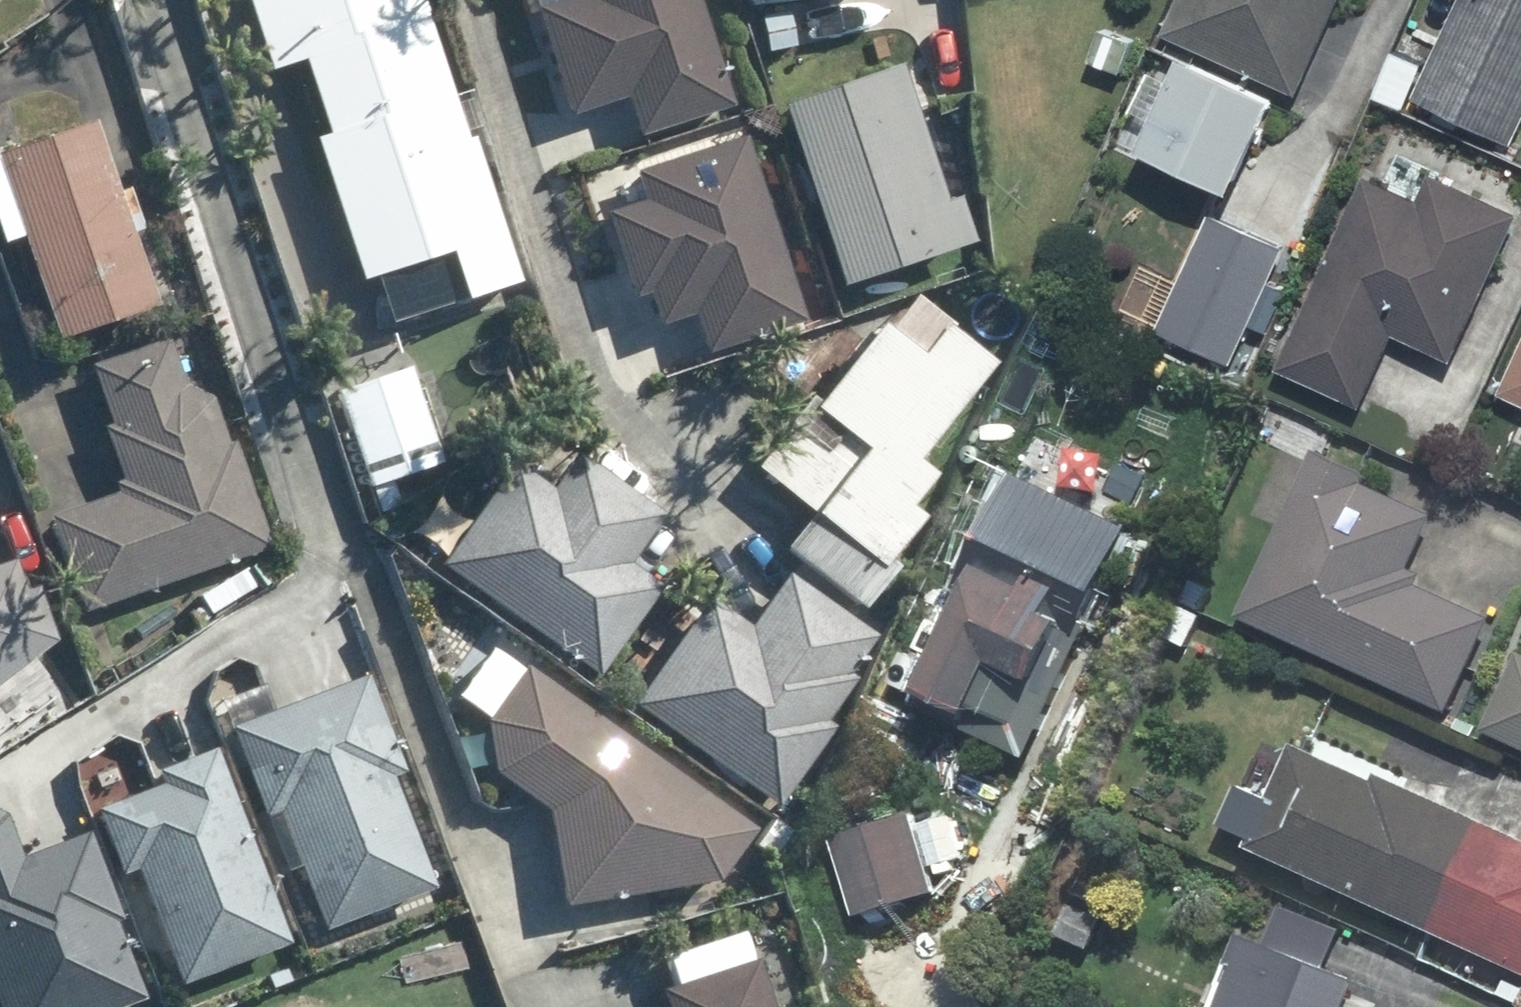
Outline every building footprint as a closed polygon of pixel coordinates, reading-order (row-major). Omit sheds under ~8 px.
[(431,99),(404,17),(428,9),(425,0),(255,0),(277,65),(307,55),(334,134),(320,139),(363,267),(451,237),(468,288),(511,274),(451,92),(431,99)] [(648,137),(744,107),(711,0),(563,0),(542,6),(576,116),(636,97),(648,137)] [(1162,140),(1254,183),(1297,86),(1308,91),(1349,0),(1185,0),(1172,29),(1205,45),(1162,140)] [(1430,93),(1520,137),(1520,0),(1473,0),(1430,93)] [(1113,27),(1099,58),(1129,71),(1144,42),(1113,27)] [(1403,48),(1383,92),(1414,106),(1434,62),(1403,48)] [(787,102),(846,284),(981,240),(966,193),(950,198),(907,64),(787,102)] [(0,155),(61,334),(159,301),(135,231),(145,227),(131,187),(120,191),(96,122),(0,155)] [(710,344),(821,309),(804,256),(792,259),(752,135),(644,170),(653,199),(612,212),(639,297),(656,291),(666,323),(700,312),(710,344)] [(1290,364),(1374,401),(1406,331),(1463,357),(1520,228),(1520,207),(1441,172),(1429,198),(1375,173),(1290,364)] [(1220,214),(1169,327),(1178,331),(1169,353),(1204,369),(1215,345),(1241,357),(1293,246),(1220,214)] [(922,365),(884,333),(824,408),(845,424),(840,430),(826,449),(804,433),(797,427),(774,456),(766,466),(828,513),(796,551),(833,578),(862,601),(862,599),(892,563),(882,555),(914,517),(899,505),(910,494),(920,481),(902,467),(910,455),(985,363),(947,335),(922,365)] [(104,426),(127,490),(55,516),(88,609),(273,545),(236,439),(229,440),(215,402),(186,388),(169,339),(92,365),(112,423),(104,426)] [(412,365),(340,389),(372,484),(444,459),(412,365)] [(1510,389),(1520,394),(1520,366),(1510,389)] [(1244,609),(1456,705),(1496,615),(1406,575),(1435,509),(1367,478),(1372,466),(1320,443),(1244,609)] [(448,568),(602,671),(665,579),(636,560),(669,511),(579,451),(555,487),(519,463),(448,568)] [(935,694),(982,717),(979,723),(1030,747),(1065,677),(1052,671),(1075,622),(1085,627),(1133,527),(1024,475),(982,563),(973,558),(925,658),(913,652),(898,680),(922,692),(934,667),(946,673),(935,694)] [(374,487),(382,511),(402,504),(394,480),(374,487)] [(60,639),(40,585),(28,590),(16,557),(0,563),(0,685),(60,639)] [(782,578),(751,627),(702,597),(627,718),(769,805),(821,722),(874,635),(782,578)] [(1171,642),(1163,658),(1186,667),(1193,651),(1171,642)] [(531,661),(492,718),(500,774),(553,810),(571,910),(726,881),(766,823),(531,661)] [(306,866),(330,931),(441,889),(397,775),(411,770),(374,672),(234,725),(290,872),(306,866)] [(1516,694),(1501,726),(1520,735),(1520,682),(1516,694)] [(1263,839),(1259,846),(1432,925),(1481,814),(1390,773),(1387,780),(1304,743),(1280,796),(1260,787),(1241,829),(1263,839)] [(142,867),(188,984),(298,941),(222,749),(162,772),(168,786),(100,812),(124,874),(142,867)] [(1520,964),(1520,832),(1481,814),(1432,925),(1520,964)] [(924,817),(843,840),(864,915),(945,891),(924,817)] [(74,839),(16,863),(0,825),(0,1006),(118,1006),(140,998),(74,839)] [(1085,884),(1081,892),(1116,908),(1137,863),(1103,847),(1099,855),(1080,846),(1065,875),(1085,884)] [(1336,967),(1352,928),(1285,901),(1269,942),(1244,933),(1233,963),(1240,966),(1224,1006),(1355,1006),(1366,980),(1336,967)] [(1063,902),(1052,927),(1097,948),(1111,919),(1079,905),(1078,908),(1063,902)] [(665,1006),(773,1006),(768,994),(756,958),(660,990),(665,1006)]
